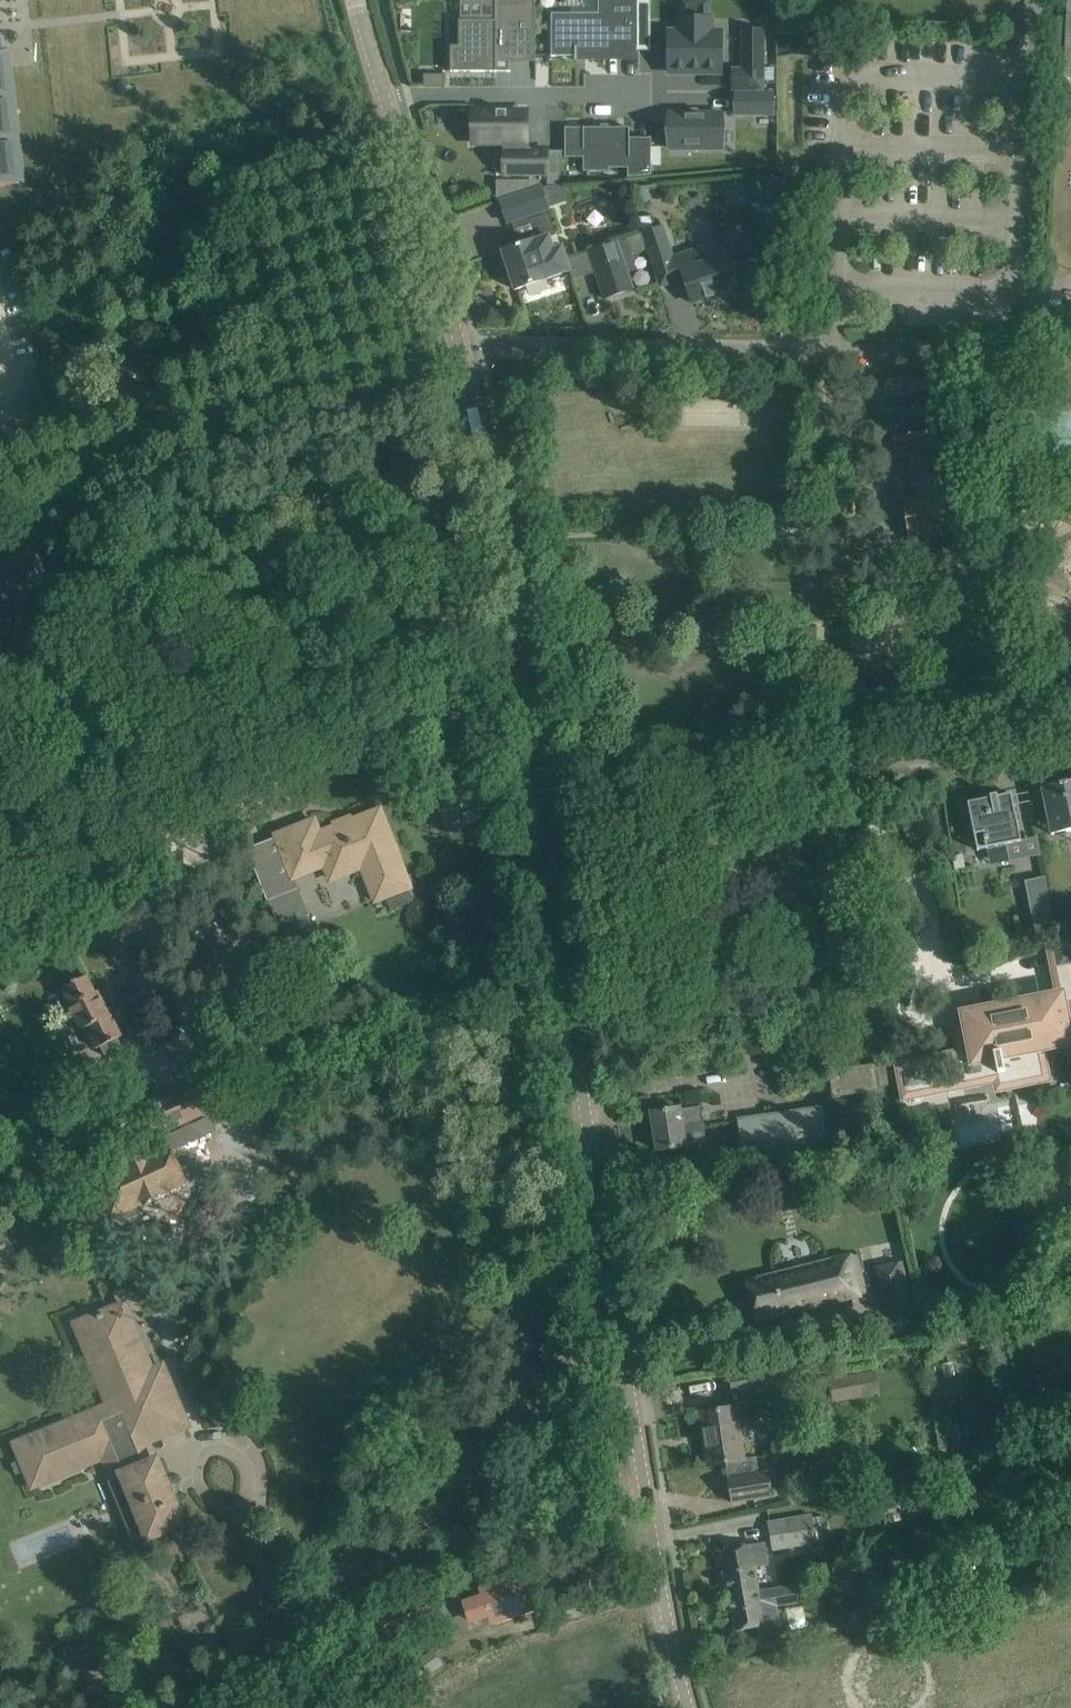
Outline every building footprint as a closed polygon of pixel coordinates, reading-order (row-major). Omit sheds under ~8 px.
[(451,46),(451,72),(497,72),(510,72),(510,70),(508,70),(497,70),(497,62),(508,62),(535,62),(536,0),(495,0),(495,20),(459,20),(459,45),(451,46)] [(551,56),(575,56),(616,56),(616,48),(621,48),(621,51),(624,51),(638,51),(638,0),(598,0),(598,13),(571,13),(551,13),(551,56)] [(680,33),(668,33),(668,72),(722,72),(722,33),(710,33),(710,18),(680,18),(680,33)] [(1010,45),(1020,46),(1020,45),(1020,32),(1011,32),(1011,36),(1010,45)] [(18,183),(4,54),(3,53),(2,53),(0,33),(0,185),(18,183)] [(743,70),(733,70),(733,89),(763,89),(763,49),(743,49),(743,70)] [(443,74),(424,75),(424,86),(443,86),(443,74)] [(773,93),(735,93),(736,114),(773,114),(773,93)] [(472,112),(472,114),(473,114),(473,141),(472,141),(472,143),(500,143),(504,150),(503,150),(503,151),(504,151),(504,173),(496,173),(496,175),(547,175),(547,174),(546,174),(546,151),(547,151),(547,150),(531,150),(527,142),(527,141),(526,141),(526,114),(527,114),(527,112),(472,112)] [(722,113),(670,113),(670,142),(670,149),(692,149),(722,149),(722,113)] [(565,127),(565,128),(565,158),(583,158),(583,172),(609,172),(609,168),(627,168),(628,177),(652,175),(651,138),(630,138),(630,128),(565,127)] [(757,178),(750,179),(751,195),(765,206),(781,204),(778,176),(767,177),(767,174),(757,175),(757,178)] [(505,201),(500,202),(507,222),(510,221),(530,215),(547,209),(549,208),(542,188),(505,201)] [(662,227),(643,233),(654,265),(673,258),(662,227)] [(618,242),(588,252),(595,273),(604,298),(633,288),(628,272),(637,269),(632,254),(648,249),(643,233),(618,242)] [(697,249),(677,256),(685,282),(692,303),(734,289),(727,268),(726,264),(750,256),(743,234),(697,249)] [(534,240),(502,251),(515,290),(547,279),(546,278),(570,270),(564,254),(561,246),(555,248),(551,235),(538,239),(534,241),(534,240)] [(886,396),(913,391),(909,373),(882,378),(886,396)] [(710,416),(697,418),(698,426),(741,421),(738,392),(719,395),(720,404),(708,406),(710,416)] [(917,497),(903,499),(907,525),(910,540),(961,532),(959,523),(954,491),(939,493),(937,480),(931,443),(909,446),(915,484),(917,497)] [(0,564),(0,603),(50,585),(45,571),(37,550),(0,564)] [(850,567),(822,568),(823,584),(851,582),(850,567)] [(468,781),(434,795),(441,813),(449,832),(466,825),(461,813),(478,807),(468,781)] [(1042,787),(1051,834),(1070,830),(1070,782),(1042,787)] [(965,800),(961,801),(963,810),(967,833),(973,831),(974,835),(983,833),(984,838),(986,848),(1005,845),(1021,841),(1019,833),(1011,793),(997,796),(997,794),(965,800)] [(317,828),(279,843),(292,877),(294,876),(323,865),(335,860),(341,875),(366,865),(379,899),(389,895),(410,887),(381,813),(321,836),(317,828)] [(1044,877),(1024,881),(1032,920),(1052,916),(1044,877)] [(330,918),(373,901),(367,886),(324,903),(330,918)] [(133,908),(107,921),(116,939),(142,926),(133,908)] [(1047,945),(1048,952),(1053,977),(1070,973),(1070,940),(1068,941),(1067,937),(1053,940),(1053,944),(1047,945)] [(88,976),(60,989),(80,1032),(86,1030),(95,1050),(101,1047),(105,1056),(122,1048),(118,1038),(123,1035),(112,1015),(110,1016),(98,991),(96,992),(88,976)] [(958,1061),(961,1078),(966,1077),(967,1082),(998,1076),(999,1084),(1044,1075),(1037,1043),(1045,1041),(1045,1043),(1056,1041),(1055,1039),(1063,1038),(1063,1036),(1070,1034),(1070,1001),(1056,1004),(1056,1002),(1049,1003),(1049,1000),(1036,1003),(1037,1006),(988,1015),(988,1012),(975,1015),(976,1018),(971,1019),(974,1032),(977,1052),(962,1055),(963,1060),(958,1061)] [(875,1063),(829,1070),(833,1097),(881,1089),(881,1086),(893,1084),(890,1061),(875,1063)] [(919,1064),(900,1067),(905,1095),(924,1091),(923,1086),(925,1085),(922,1068),(920,1069),(919,1064)] [(196,1080),(144,1102),(157,1135),(209,1113),(196,1080)] [(997,1137),(995,1102),(955,1104),(957,1138),(997,1137)] [(674,1109),(652,1112),(658,1150),(680,1147),(685,1146),(707,1143),(704,1123),(701,1106),(679,1109),(679,1108),(674,1109)] [(770,1114),(739,1119),(744,1158),(770,1155),(827,1146),(822,1106),(770,1114)] [(170,1149),(104,1176),(119,1212),(185,1184),(170,1149)] [(767,1276),(746,1281),(756,1322),(777,1317),(867,1294),(857,1253),(767,1276)] [(899,1262),(876,1268),(883,1296),(889,1325),(918,1319),(911,1290),(910,1282),(904,1283),(899,1262)] [(105,1403),(11,1441),(31,1491),(102,1461),(110,1481),(119,1477),(146,1544),(190,1526),(159,1453),(158,1454),(153,1444),(193,1427),(165,1360),(153,1364),(127,1298),(71,1321),(105,1403)] [(770,1368),(730,1374),(732,1392),(770,1386),(788,1384),(785,1366),(770,1368)] [(876,1370),(828,1379),(832,1402),(880,1393),(876,1370)] [(722,1409),(700,1413),(708,1465),(725,1463),(744,1460),(743,1458),(735,1407),(722,1409)] [(744,1460),(725,1463),(731,1502),(753,1499),(770,1496),(773,1496),(770,1474),(770,1471),(759,1473),(756,1456),(743,1458),(744,1460)] [(801,1484),(786,1487),(789,1500),(804,1496),(801,1484)] [(900,1497),(883,1501),(887,1514),(903,1510),(900,1497)] [(770,1522),(767,1522),(770,1536),(772,1549),(817,1541),(812,1514),(770,1522)] [(743,1546),(721,1549),(729,1595),(758,1590),(754,1567),(768,1565),(764,1542),(743,1546)] [(484,1595),(465,1601),(472,1621),(491,1615),(493,1622),(540,1607),(529,1572),(482,1588),(484,1595)] [(758,1590),(729,1595),(735,1631),(758,1627),(760,1638),(781,1635),(776,1606),(796,1603),(794,1585),(758,1590)] [(887,1588),(847,1598),(853,1622),(893,1612),(887,1588)] [(432,1650),(402,1671),(413,1685),(442,1664),(432,1650)]
